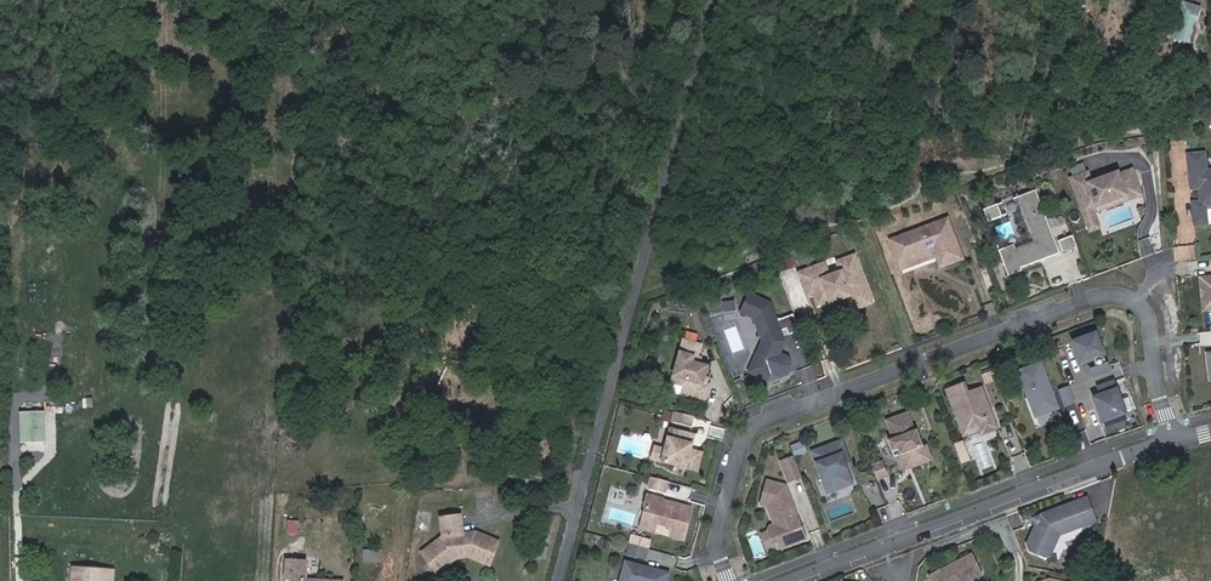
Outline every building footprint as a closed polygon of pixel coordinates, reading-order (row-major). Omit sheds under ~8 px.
[(1170,39),(1190,44),(1199,5),(1180,0),(1170,39)] [(1208,224),(1206,205),(1210,205),(1210,170),(1207,170),(1205,152),(1188,154),(1191,183),(1193,183),(1194,189),(1200,188),(1201,201),(1192,202),(1195,225),(1208,224)] [(1139,189),(1132,170),(1119,175),(1118,172),(1091,182),(1088,172),(1071,179),(1082,208),(1095,203),(1096,207),(1127,196),(1126,194),(1139,189)] [(1141,195),(1139,189),(1126,194),(1127,196),(1096,207),(1095,203),(1082,208),(1087,224),(1096,220),(1093,212),(1141,195)] [(999,250),(1008,276),(1022,270),(1021,268),(1059,253),(1036,190),(1018,197),(1035,242),(1014,250),(1012,245),(999,250)] [(997,205),(983,210),(988,222),(1002,217),(997,205)] [(963,259),(948,218),(891,240),(899,262),(934,249),(937,255),(941,267),(963,259)] [(1096,220),(1087,224),(1090,231),(1099,228),(1096,220)] [(1063,252),(1077,247),(1072,236),(1059,241),(1063,252)] [(1175,262),(1198,260),(1197,245),(1174,247),(1175,262)] [(934,249),(899,262),(902,268),(937,255),(934,249)] [(869,294),(855,256),(838,262),(841,269),(829,274),(825,264),(800,273),(808,296),(815,294),(819,305),(831,300),(831,298),(836,296),(837,298),(850,293),(852,300),(869,294)] [(1207,278),(1201,278),(1204,310),(1210,309),(1210,303),(1209,303),(1207,278)] [(831,300),(832,303),(848,297),(852,310),(872,303),(869,294),(852,300),(850,293),(837,298),(836,296),(831,298),(831,300)] [(750,295),(742,313),(755,319),(764,341),(750,372),(767,380),(784,342),(780,331),(787,329),(789,335),(800,331),(794,314),(777,320),(770,304),(750,295)] [(723,302),(724,313),(736,312),(735,301),(723,302)] [(1080,362),(1103,353),(1096,333),(1073,342),(1080,362)] [(682,395),(705,401),(709,385),(706,384),(702,383),(704,378),(707,366),(698,364),(699,358),(697,357),(700,345),(683,340),(672,382),(684,386),(682,395)] [(1094,377),(1110,371),(1106,362),(1091,368),(1094,377)] [(1018,371),(1036,417),(1058,408),(1057,404),(1053,402),(1052,398),(1054,397),(1041,363),(1018,371)] [(799,370),(805,383),(817,378),(811,365),(799,370)] [(1103,422),(1125,413),(1113,380),(1098,386),(1101,395),(1094,398),(1103,422)] [(968,393),(964,384),(947,390),(961,428),(972,424),(980,427),(980,429),(982,433),(996,428),(991,413),(987,414),(985,409),(989,408),(982,388),(968,393)] [(1060,390),(1066,406),(1075,402),(1070,387),(1060,390)] [(48,411),(24,411),(24,442),(48,441),(48,411)] [(692,416),(676,412),(673,422),(690,426),(692,416)] [(1103,422),(1104,426),(1127,418),(1125,413),(1103,422)] [(907,414),(888,421),(893,434),(899,431),(900,432),(902,435),(888,440),(892,451),(898,449),(900,455),(904,465),(910,463),(911,466),(931,459),(926,445),(923,446),(917,430),(914,431),(907,414)] [(1038,427),(1051,423),(1049,415),(1035,418),(1038,427)] [(972,424),(961,428),(964,435),(980,429),(980,427),(972,424)] [(692,445),(695,435),(671,429),(665,450),(662,461),(697,471),(702,453),(691,450),(691,449),(688,448),(689,444),(692,445)] [(842,441),(813,452),(828,492),(852,483),(845,466),(841,455),(846,453),(842,441)] [(803,442),(790,444),(792,457),(805,454),(803,442)] [(655,447),(652,459),(662,461),(665,450),(655,447)] [(898,449),(892,451),(895,457),(900,455),(898,449)] [(958,453),(961,461),(968,458),(965,450),(958,453)] [(851,464),(846,453),(841,455),(845,466),(851,464)] [(801,476),(794,457),(782,462),(789,481),(801,476)] [(961,461),(965,472),(972,469),(968,458),(961,461)] [(872,465),(877,479),(888,476),(882,461),(872,465)] [(649,477),(645,491),(664,496),(668,482),(649,477)] [(785,486),(767,480),(761,503),(767,505),(775,524),(770,526),(769,530),(769,532),(774,544),(775,546),(779,548),(795,542),(797,538),(804,535),(785,486)] [(647,506),(641,528),(655,531),(657,522),(669,525),(668,528),(673,529),(671,535),(684,539),(692,508),(662,500),(663,499),(648,495),(645,506),(647,506)] [(1087,499),(1041,515),(1040,518),(1041,522),(1040,525),(1036,525),(1029,549),(1044,556),(1050,554),(1059,535),(1082,526),(1078,517),(1092,512),(1087,499)] [(887,506),(892,517),(904,512),(899,500),(887,506)] [(456,511),(437,513),(439,532),(417,548),(426,559),(434,553),(441,561),(452,552),(464,551),(485,561),(495,538),(472,528),(458,529),(456,511)] [(1092,512),(1078,517),(1082,526),(1095,521),(1092,512)] [(286,520),(286,533),(297,534),(298,520),(286,520)] [(774,544),(769,532),(762,535),(767,547),(774,544)] [(601,539),(599,550),(608,552),(611,541),(601,539)] [(646,559),(649,549),(631,544),(628,554),(646,559)] [(362,549),(361,562),(374,564),(375,550),(362,549)] [(434,553),(426,559),(432,568),(441,561),(434,553)] [(929,576),(932,580),(968,580),(982,574),(972,553),(929,576)] [(281,558),(279,578),(288,579),(289,579),(288,580),(338,580),(338,578),(298,576),(299,559),(281,558)] [(670,573),(642,566),(641,569),(636,567),(637,564),(627,562),(621,580),(668,580),(670,573)] [(105,571),(72,569),(71,580),(104,580),(105,571)] [(104,580),(113,580),(113,572),(105,571),(104,580)]
